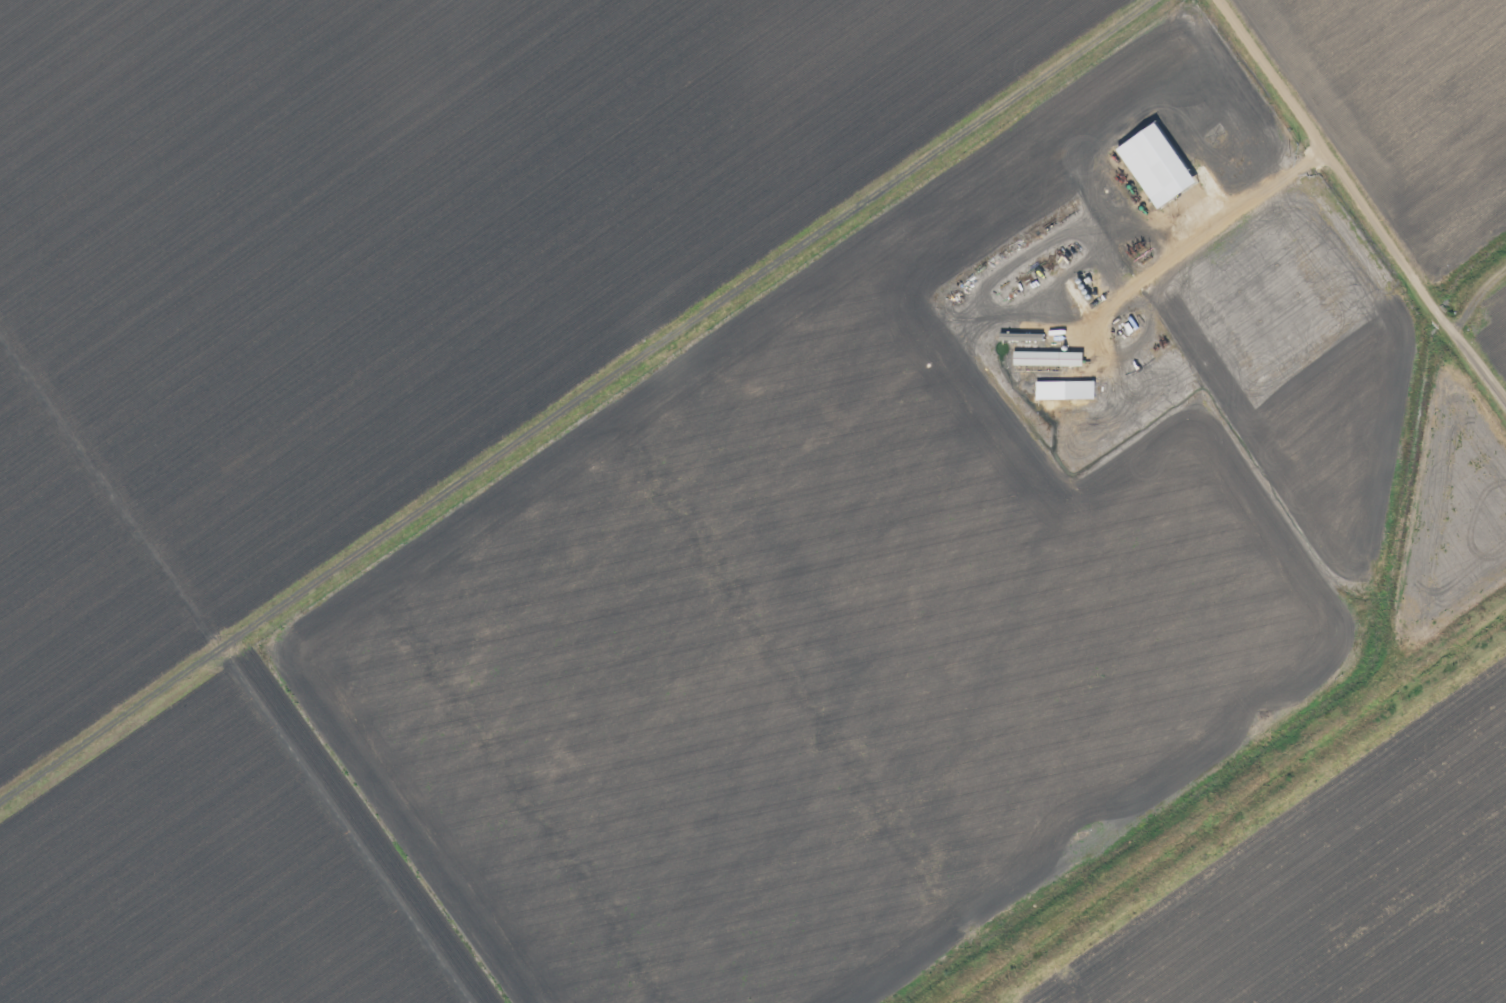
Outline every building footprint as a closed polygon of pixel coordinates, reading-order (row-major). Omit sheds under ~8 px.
[(1155,211),(1194,185),(1155,124),(1115,150),(1155,211)]
